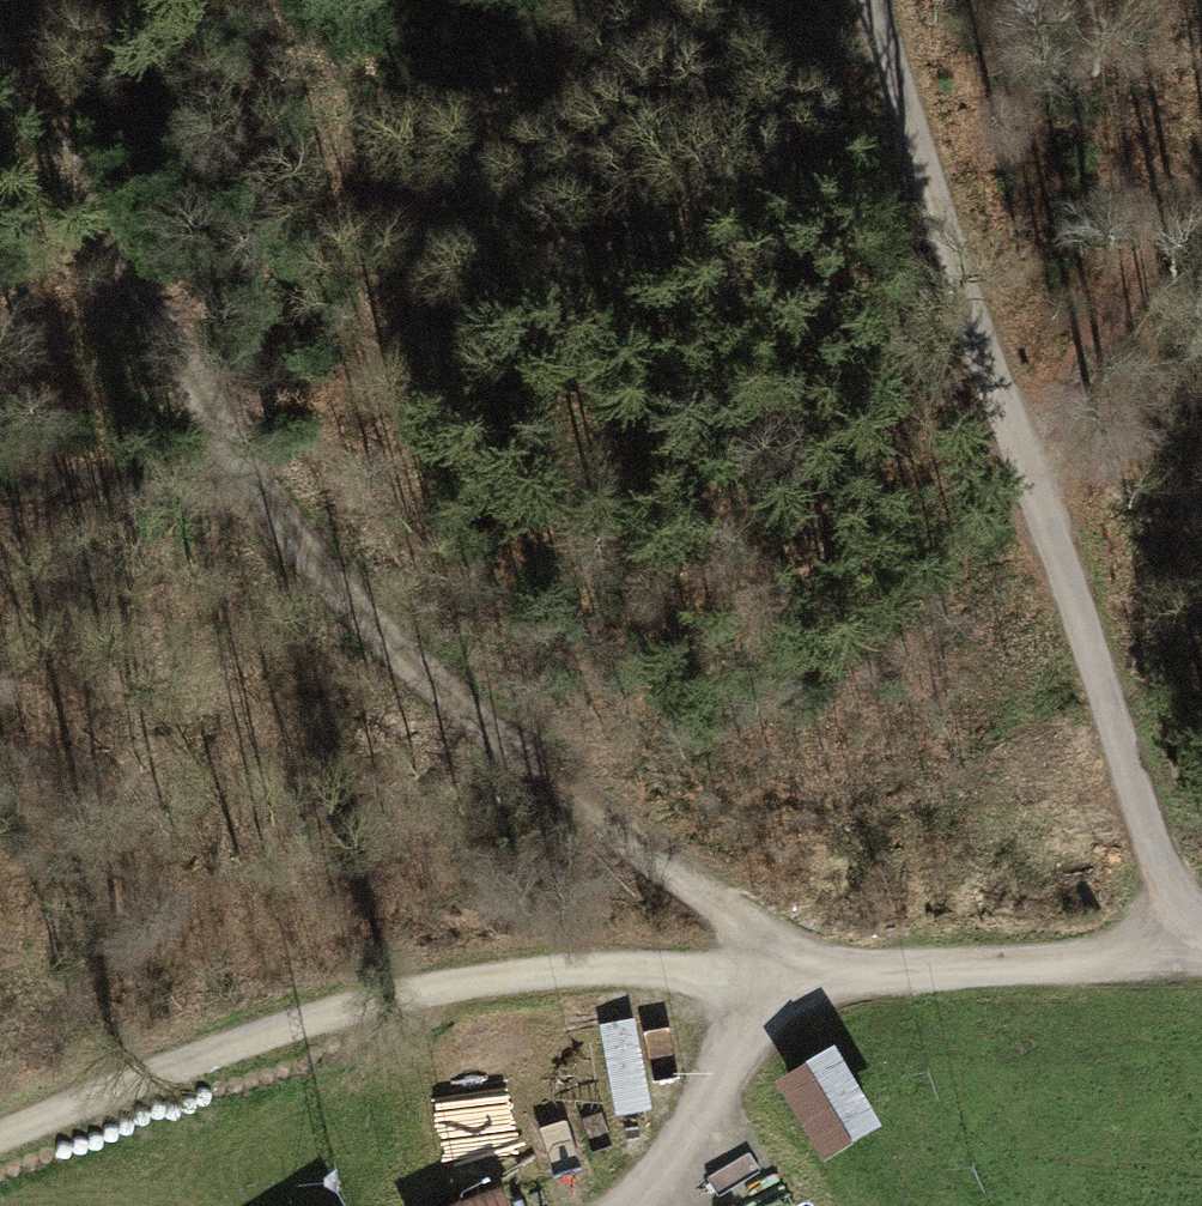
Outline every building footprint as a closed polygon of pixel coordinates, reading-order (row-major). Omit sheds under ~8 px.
[(508,1189),(461,1205),(514,1205),(508,1189)]
